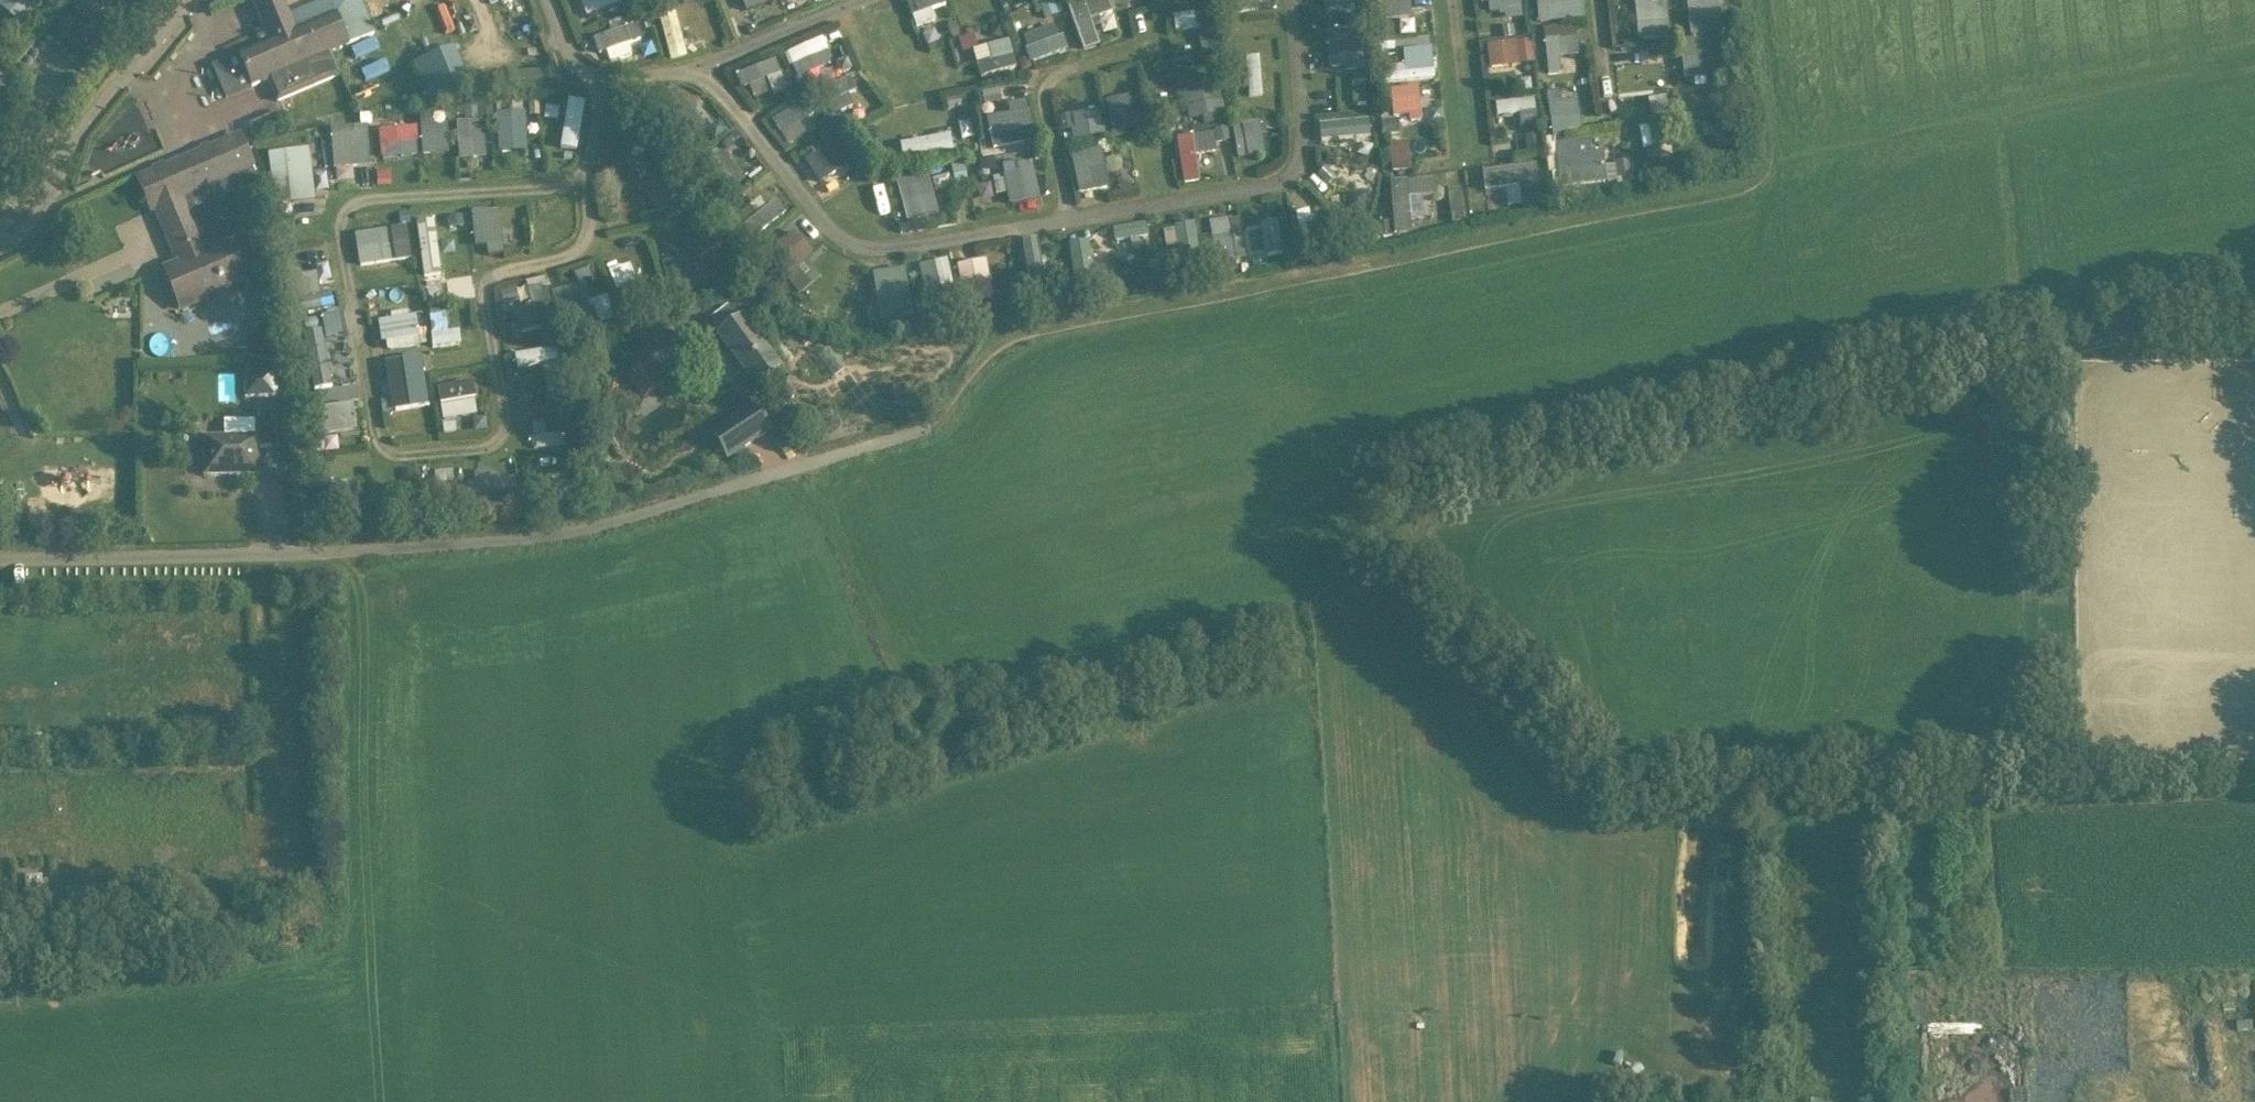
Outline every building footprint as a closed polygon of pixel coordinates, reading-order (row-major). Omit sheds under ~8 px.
[(36,11),(46,0),(23,0),(36,11)] [(92,26),(114,0),(70,0),(67,4),(92,26)] [(340,76),(332,55),(350,47),(349,45),(375,34),(361,0),(329,0),(290,16),(283,0),(253,0),(265,30),(256,34),(262,47),(239,56),(252,87),(268,80),(277,102),(340,76)] [(581,3),(587,18),(624,3),(622,0),(589,0),(581,3)] [(747,12),(773,2),(772,0),(742,0),(747,12)] [(949,4),(948,0),(914,0),(908,2),(917,28),(938,21),(934,9),(949,4)] [(1090,22),(1090,21),(1112,13),(1107,0),(1084,0),(1082,1),(1082,0),(1072,0),(1067,2),(1085,51),(1098,46),(1090,22)] [(1229,15),(1258,12),(1257,0),(1227,0),(1229,15)] [(1355,15),(1354,0),(1325,0),(1325,16),(1355,15)] [(1499,12),(1522,9),(1520,0),(1478,0),(1479,3),(1487,2),(1489,13),(1499,12)] [(1563,3),(1563,0),(1537,0),(1539,24),(1583,20),(1581,1),(1563,3)] [(1639,42),(1669,39),(1666,3),(1653,4),(1652,0),(1635,0),(1639,42)] [(1726,34),(1723,0),(1688,0),(1690,36),(1726,34)] [(1053,1),(1040,6),(1045,19),(1058,15),(1053,1)] [(668,62),(689,56),(685,43),(698,39),(689,9),(656,19),(668,62)] [(1201,44),(1219,41),(1215,11),(1174,17),(1176,31),(1198,28),(1201,44)] [(1356,16),(1346,16),(1346,30),(1357,29),(1356,16)] [(997,22),(991,28),(993,37),(1002,40),(1007,34),(1005,24),(997,22)] [(947,26),(952,38),(960,35),(956,23),(947,26)] [(628,43),(643,38),(638,24),(596,38),(605,64),(632,55),(628,43)] [(1067,52),(1059,24),(1022,34),(1029,62),(1067,52)] [(1382,36),(1394,36),(1393,24),(1381,25),(1382,36)] [(1513,27),(1502,28),(1504,40),(1515,38),(1513,27)] [(1544,29),(1548,75),(1561,74),(1560,57),(1578,56),(1575,28),(1558,30),(1558,27),(1544,29)] [(1680,42),(1685,80),(1730,75),(1726,36),(1680,42)] [(97,38),(88,49),(99,59),(108,48),(97,38)] [(787,54),(798,79),(832,64),(821,39),(787,54)] [(1394,50),(1394,40),(1376,41),(1376,51),(1394,50)] [(1365,70),(1362,41),(1327,45),(1330,70),(1345,68),(1345,72),(1365,70)] [(1011,42),(990,47),(992,59),(978,62),(981,77),(1017,70),(1011,42)] [(1532,42),(1517,43),(1519,63),(1534,61),(1532,42)] [(1516,43),(1487,46),(1489,70),(1518,67),(1516,43)] [(1386,83),(1434,78),(1431,48),(1403,51),(1405,65),(1385,67),(1386,83)] [(432,110),(471,94),(454,49),(414,65),(432,110)] [(1223,56),(1206,58),(1207,69),(1224,67),(1223,56)] [(1240,57),(1242,93),(1263,92),(1261,56),(1240,57)] [(853,70),(848,58),(836,63),(841,75),(853,70)] [(778,59),(740,74),(751,101),(780,89),(774,75),(783,71),(778,59)] [(1031,68),(1028,59),(1018,62),(1022,71),(1031,68)] [(1366,89),(1365,77),(1351,78),(1352,90),(1366,89)] [(857,92),(850,78),(820,93),(827,106),(829,105),(834,116),(854,106),(849,96),(857,92)] [(801,91),(804,91),(813,91),(816,91),(816,80),(800,80),(796,81),(801,91)] [(1190,121),(1203,118),(1205,125),(1227,120),(1226,113),(1223,100),(1219,84),(1183,92),(1187,108),(1190,121)] [(706,126),(675,87),(667,94),(664,90),(647,104),(681,146),(706,126)] [(1422,120),(1417,87),(1383,92),(1385,103),(1392,102),(1394,117),(1409,115),(1410,122),(1422,120)] [(983,93),(985,107),(994,105),(998,99),(996,91),(983,93)] [(1154,91),(1145,92),(1147,104),(1156,103),(1154,91)] [(1566,132),(1580,131),(1578,112),(1563,114),(1562,104),(1560,91),(1547,93),(1553,139),(1566,137),(1566,132)] [(1352,94),(1353,104),(1357,104),(1357,109),(1366,108),(1366,104),(1367,103),(1366,93),(1352,94)] [(947,99),(949,110),(967,107),(965,95),(947,99)] [(1670,95),(1650,99),(1654,120),(1675,115),(1670,95)] [(1105,101),(1110,127),(1123,124),(1125,131),(1137,129),(1130,96),(1105,101)] [(808,116),(818,110),(810,97),(773,122),(789,145),(816,127),(808,116)] [(563,98),(560,148),(580,150),(584,100),(563,98)] [(1535,99),(1493,103),(1495,117),(1519,114),(1521,128),(1538,126),(1535,99)] [(1156,124),(1180,121),(1177,101),(1153,105),(1156,124)] [(539,102),(529,102),(529,116),(540,116),(539,102)] [(465,121),(478,121),(493,120),(493,106),(464,107),(465,121)] [(442,108),(443,117),(449,123),(455,123),(454,107),(442,108)] [(630,155),(634,160),(637,163),(660,144),(634,112),(632,110),(607,130),(604,137),(621,159),(624,157),(629,153),(630,155)] [(1030,111),(1028,111),(1010,115),(987,119),(993,150),(1036,142),(1030,111)] [(1102,111),(1071,113),(1072,139),(1104,137),(1102,111)] [(1724,115),(1726,123),(1737,120),(1735,112),(1724,115)] [(424,155),(452,154),(451,124),(437,125),(437,113),(422,113),(424,155)] [(497,114),(499,154),(527,152),(525,113),(497,114)] [(250,125),(255,137),(281,126),(276,114),(250,125)] [(1071,130),(1069,115),(1060,117),(1063,131),(1071,130)] [(1727,124),(1726,123),(1724,115),(1711,118),(1714,128),(1727,124)] [(1382,122),(1383,136),(1399,134),(1398,120),(1382,122)] [(1670,120),(1654,123),(1658,145),(1673,143),(1670,120)] [(1321,141),(1372,140),(1372,121),(1321,123),(1321,141)] [(460,160),(486,159),(484,122),(457,124),(460,160)] [(1237,158),(1265,154),(1261,123),(1233,126),(1237,158)] [(1126,136),(1125,131),(1123,124),(1110,127),(1113,139),(1126,136)] [(370,126),(334,127),(335,167),(371,166),(370,126)] [(379,128),(380,157),(420,156),(419,126),(379,128)] [(834,130),(824,127),(821,138),(831,141),(834,130)] [(1228,127),(1215,129),(1217,144),(1230,141),(1228,127)] [(847,167),(864,156),(849,133),(805,161),(819,184),(847,167)] [(901,144),(904,160),(954,149),(951,133),(901,144)] [(1071,134),(1064,135),(1065,144),(1072,143),(1071,134)] [(1177,139),(1184,185),(1199,183),(1196,157),(1217,154),(1214,134),(1177,139)] [(1525,137),(1527,151),(1542,149),(1540,135),(1525,137)] [(249,288),(227,241),(235,237),(221,199),(258,182),(253,171),(255,171),(240,137),(165,169),(167,174),(160,177),(158,178),(156,173),(139,180),(152,211),(157,209),(181,265),(166,271),(182,309),(204,300),(207,307),(249,288)] [(686,147),(693,157),(703,150),(696,140),(686,147)] [(1560,188),(1606,183),(1605,169),(1593,170),(1591,154),(1590,140),(1555,144),(1560,188)] [(1393,172),(1410,171),(1408,142),(1390,144),(1393,172)] [(1101,148),(1071,155),(1081,194),(1111,186),(1101,148)] [(1646,150),(1648,164),(1660,162),(1657,148),(1646,150)] [(1737,157),(1735,148),(1719,151),(1721,160),(1737,157)] [(276,207),(316,201),(309,149),(269,154),(276,207)] [(710,162),(702,152),(690,161),(697,171),(710,162)] [(722,153),(697,172),(719,201),(744,182),(722,153)] [(864,156),(847,167),(857,182),(874,171),(864,156)] [(996,170),(993,158),(978,161),(981,173),(996,170)] [(1613,166),(1615,179),(1634,176),(1632,161),(1613,163),(1613,166)] [(1032,163),(1016,166),(1003,169),(1004,177),(1005,181),(994,183),(997,196),(1008,194),(1010,205),(1040,199),(1032,163)] [(964,165),(952,167),(956,188),(968,185),(964,165)] [(1319,175),(1329,185),(1336,178),(1325,168),(1319,175)] [(391,187),(391,172),(377,172),(378,187),(391,187)] [(907,223),(938,215),(928,175),(897,183),(907,223)] [(1135,183),(1124,175),(1117,184),(1120,186),(1117,188),(1125,194),(1127,191),(1128,192),(1135,183)] [(1412,231),(1411,221),(1409,199),(1422,198),(1435,197),(1434,180),(1408,182),(1408,181),(1390,182),(1395,233),(1397,235),(1410,234),(1412,231)] [(611,196),(607,208),(617,211),(621,199),(611,196)] [(775,202),(768,208),(758,216),(750,207),(733,221),(740,230),(738,232),(748,245),(786,215),(775,202)] [(732,204),(721,211),(728,221),(738,214),(732,204)] [(1542,215),(1541,204),(1522,206),(1524,217),(1542,215)] [(291,207),(272,209),(274,223),(293,220),(291,207)] [(1309,209),(1295,213),(1303,245),(1318,242),(1309,209)] [(401,226),(411,225),(410,212),(400,214),(401,226)] [(643,227),(660,224),(658,212),(641,215),(643,227)] [(701,212),(688,222),(695,232),(685,239),(700,260),(710,252),(715,259),(728,249),(701,212)] [(1466,213),(1451,215),(1452,224),(1467,222),(1466,213)] [(463,216),(449,218),(450,228),(464,227),(463,216)] [(1368,220),(1358,219),(1358,230),(1368,230),(1368,220)] [(1245,259),(1239,220),(1210,225),(1217,264),(1245,259)] [(1260,223),(1264,257),(1284,255),(1281,220),(1260,223)] [(1391,222),(1376,224),(1377,239),(1393,237),(1391,222)] [(1129,225),(1131,239),(1148,236),(1146,223),(1129,225)] [(1115,241),(1131,239),(1129,225),(1113,228),(1112,228),(1115,241)] [(361,266),(411,259),(407,228),(356,235),(361,266)] [(784,278),(805,260),(812,253),(793,232),(766,256),(784,278)] [(1214,254),(1211,236),(1199,238),(1202,256),(1214,254)] [(1045,238),(1023,241),(1031,296),(1053,293),(1045,238)] [(503,245),(487,247),(488,257),(505,255),(503,245)] [(686,256),(662,264),(670,291),(704,281),(700,267),(690,270),(686,256)] [(1265,259),(1253,261),(1255,271),(1267,269),(1265,259)] [(951,260),(923,263),(927,303),(955,300),(951,260)] [(986,261),(957,267),(964,303),(993,298),(986,261)] [(458,302),(458,286),(439,287),(437,262),(424,263),(426,303),(458,302)] [(754,270),(766,287),(776,279),(764,263),(754,270)] [(1106,267),(1094,270),(1097,287),(1109,285),(1106,267)] [(905,269),(874,274),(884,335),(900,333),(899,323),(914,320),(905,269)] [(295,317),(335,308),(332,293),(322,295),(317,272),(286,280),(295,317)] [(519,334),(558,325),(546,278),(529,282),(535,307),(514,312),(519,334)] [(719,295),(729,291),(725,280),(715,284),(719,295)] [(595,326),(584,285),(552,294),(564,335),(595,326)] [(1026,287),(1018,288),(1020,300),(1028,299),(1026,287)] [(519,301),(516,289),(500,293),(504,305),(519,301)] [(1010,292),(996,295),(999,309),(1013,306),(1010,292)] [(615,319),(607,297),(592,302),(599,325),(615,319)] [(944,304),(946,315),(959,312),(957,301),(944,304)] [(720,334),(718,335),(729,349),(711,362),(727,383),(744,370),(756,386),(780,368),(742,317),(741,318),(734,310),(714,325),(720,334)] [(447,312),(429,313),(430,346),(462,345),(461,332),(447,332),(447,312)] [(348,337),(343,313),(322,317),(327,341),(348,337)] [(384,351),(422,346),(419,315),(381,319),(384,351)] [(318,318),(304,321),(307,332),(320,330),(318,318)] [(270,348),(268,346),(257,338),(257,337),(247,350),(259,359),(260,360),(270,348)] [(545,388),(561,386),(557,349),(514,353),(516,368),(543,366),(545,388)] [(391,399),(393,413),(429,406),(421,358),(385,364),(391,399)] [(647,361),(626,377),(640,396),(661,380),(647,361)] [(245,398),(275,398),(275,373),(245,373),(245,398)] [(438,388),(444,421),(476,416),(474,401),(476,400),(473,383),(438,388)] [(330,402),(327,391),(317,393),(319,404),(330,402)] [(545,399),(548,436),(562,435),(560,398),(545,399)] [(393,413),(391,399),(381,401),(383,414),(393,413)] [(356,403),(332,405),(334,431),(358,430),(356,403)] [(711,435),(727,459),(770,431),(754,406),(711,435)] [(258,474),(258,452),(258,448),(271,448),(271,420),(256,421),(256,438),(205,439),(206,475),(258,474)] [(443,426),(444,437),(457,435),(456,424),(443,426)] [(322,443),(311,444),(312,454),(324,453),(322,443)] [(319,459),(321,472),(333,471),(332,458),(319,459)] [(583,473),(582,461),(570,462),(572,474),(583,473)] [(495,490),(495,479),(495,473),(475,474),(476,485),(470,486),(471,507),(515,505),(515,490),(515,489),(495,490)] [(26,878),(28,908),(45,907),(43,877),(26,878)]
